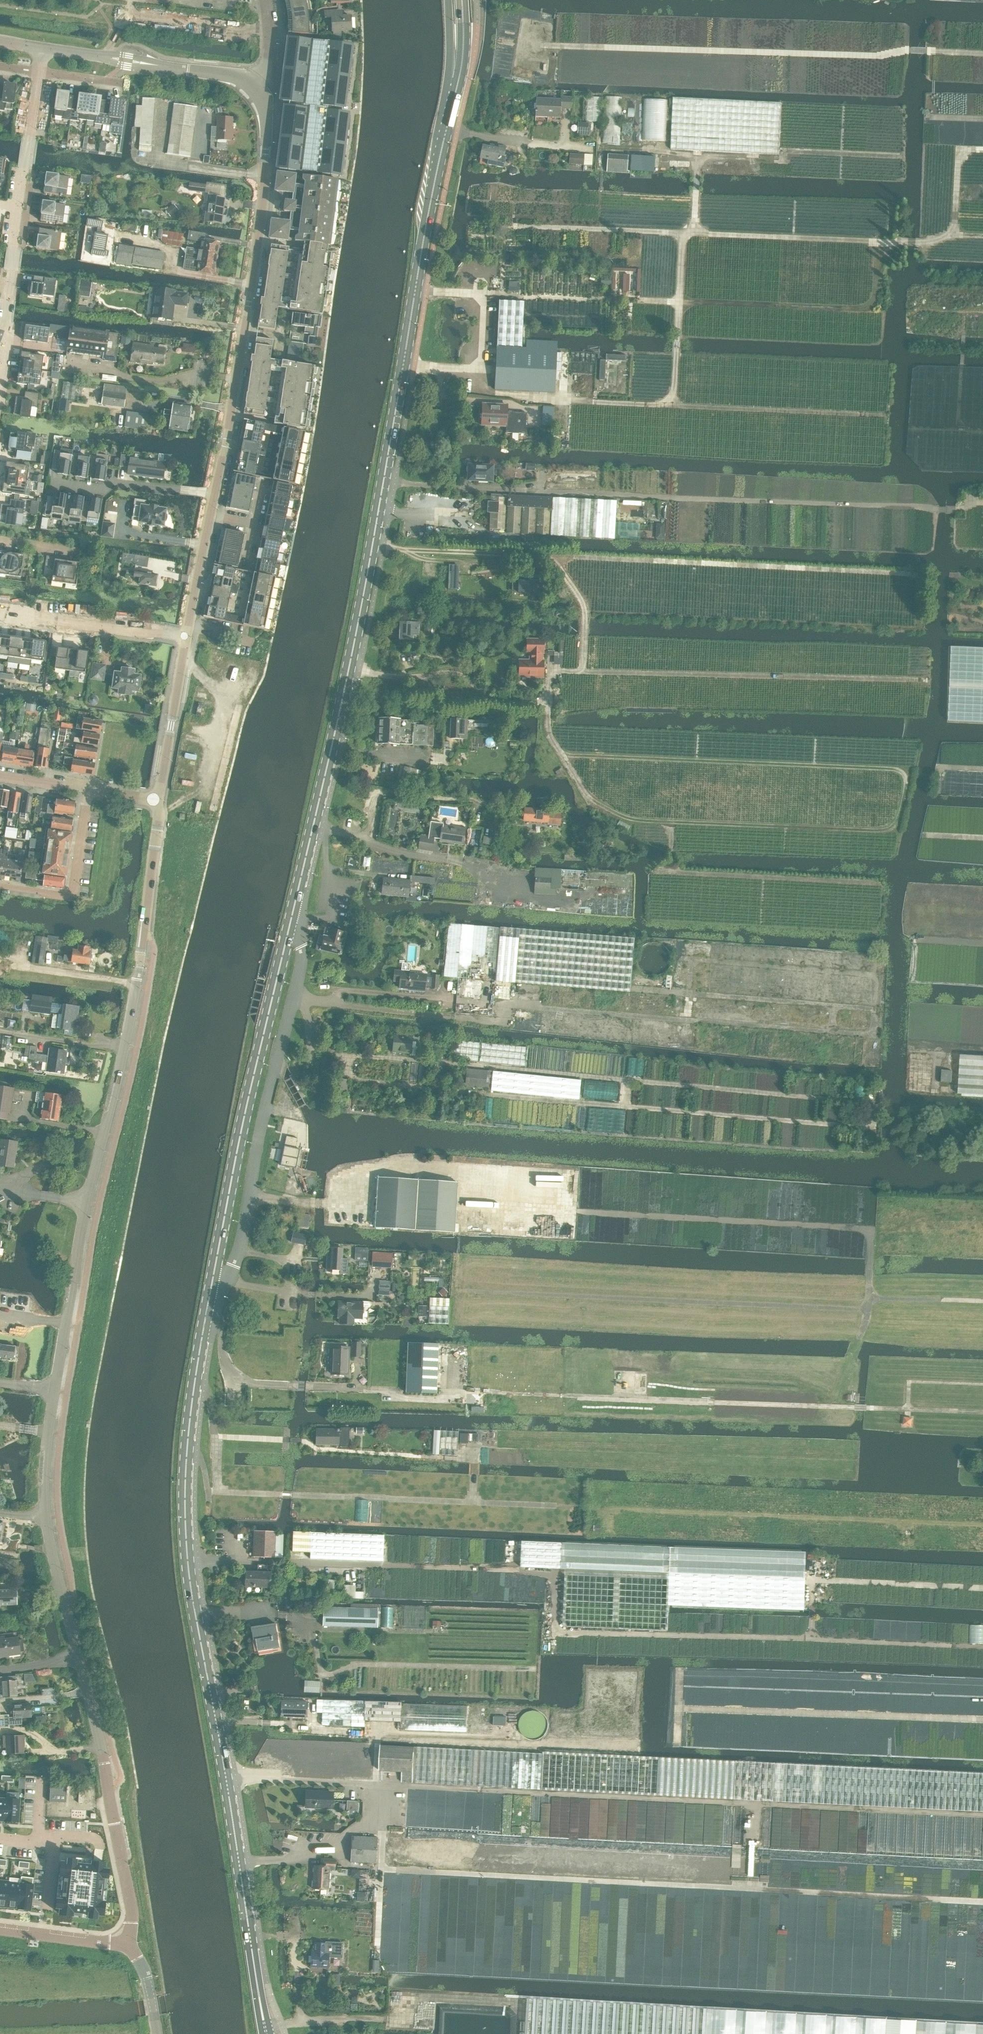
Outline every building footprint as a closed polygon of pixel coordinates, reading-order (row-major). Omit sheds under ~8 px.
[(285,3),(286,6),(286,8),(287,11),(307,8),(307,7),(306,2),(305,0),(288,0),(289,2),(285,3)] [(288,16),(288,19),(291,18),(292,21),(308,21),(308,15),(307,8),(287,11),(287,13),(288,16)] [(341,37),(340,31),(351,30),(350,16),(338,17),(338,11),(324,12),(325,18),(331,18),(332,31),(333,31),(334,37),(341,37)] [(288,33),(294,34),(308,35),(308,28),(308,22),(308,21),(292,21),(292,25),(288,25),(288,33)] [(316,108),(308,173),(339,176),(346,114),(342,113),(350,45),(289,38),(286,62),(284,77),(282,101),(286,102),(286,104),(316,108)] [(4,111),(5,109),(12,110),(14,96),(19,87),(17,87),(15,86),(14,86),(12,86),(11,86),(9,87),(4,86),(4,87),(0,87),(0,110),(4,111)] [(62,119),(71,120),(74,97),(69,96),(69,95),(64,94),(62,93),(61,93),(59,92),(58,92),(56,92),(54,92),(56,102),(54,116),(62,117),(62,119)] [(74,97),(71,120),(79,121),(79,119),(87,120),(90,97),(88,96),(87,96),(85,96),(84,97),(79,96),(78,97),(74,97)] [(535,109),(535,111),(535,116),(560,117),(560,108),(571,109),(572,97),(561,96),(561,99),(536,98),(535,109)] [(90,97),(87,120),(94,121),(94,123),(103,125),(106,101),(101,101),(101,99),(96,98),(95,98),(93,97),(92,97),(90,97)] [(135,127),(141,127),(139,145),(151,145),(154,98),(143,98),(142,106),(136,105),(135,127)] [(671,143),(671,149),(779,155),(781,103),(673,98),(671,143)] [(106,101),(103,125),(110,126),(109,134),(122,136),(125,112),(121,112),(121,110),(125,102),(123,101),(122,101),(120,101),(118,101),(116,101),(111,101),(111,102),(106,101)] [(174,104),(168,149),(167,154),(189,157),(196,107),(174,104)] [(283,129),(281,145),(278,169),(308,173),(316,108),(286,104),(283,129)] [(210,137),(217,137),(217,139),(231,140),(231,132),(232,118),(232,117),(217,116),(217,117),(218,117),(217,127),(211,127),(210,137)] [(588,123),(584,123),(580,122),(579,133),(583,133),(588,134),(588,123)] [(482,146),(480,158),(488,160),(487,165),(503,168),(506,156),(504,155),(505,148),(490,145),(489,148),(482,146)] [(584,164),(584,153),(574,153),(573,163),(584,164)] [(608,154),(607,171),(629,173),(629,171),(627,170),(628,156),(608,154)] [(631,155),(630,171),(655,173),(656,157),(631,155)] [(59,176),(59,175),(46,173),(44,186),(45,186),(44,193),(60,195),(60,196),(61,196),(61,195),(66,196),(68,177),(69,178),(69,177),(59,176)] [(305,183),(304,187),(336,191),(338,180),(277,173),(275,191),(293,193),(295,179),(302,180),(305,183)] [(91,177),(82,176),(81,183),(90,184),(91,177)] [(189,183),(189,190),(204,192),(205,185),(189,183)] [(271,220),(269,238),(304,242),(328,245),(330,246),(336,191),(304,187),(298,236),(296,238),(288,237),(289,222),(271,220)] [(205,221),(221,223),(224,198),(208,196),(205,221)] [(40,214),(41,214),(40,221),(56,223),(56,224),(58,224),(58,223),(63,224),(63,223),(62,223),(65,205),(55,204),(55,203),(42,201),(40,214)] [(294,204),(281,202),(280,211),(293,213),(294,204)] [(165,211),(170,217),(178,210),(174,204),(165,211)] [(87,219),(86,226),(97,228),(102,229),(103,222),(87,219)] [(95,233),(91,255),(108,258),(109,251),(106,250),(108,235),(101,234),(102,229),(97,228),(96,233),(95,233)] [(57,231),(55,231),(39,229),(38,236),(36,249),(59,251),(58,251),(61,232),(61,233),(61,232),(57,231)] [(162,231),(161,240),(166,245),(181,247),(183,234),(162,231)] [(187,240),(201,242),(200,250),(191,249),(216,253),(218,243),(205,240),(205,234),(188,231),(187,240)] [(289,247),(271,245),(263,299),(261,298),(260,306),(261,306),(257,328),(275,330),(278,308),(322,315),(325,300),(325,299),(329,268),(331,253),(327,252),(328,245),(304,242),(295,304),(281,302),(289,247)] [(119,244),(116,261),(132,264),(134,247),(119,244)] [(134,247),(132,264),(161,269),(164,252),(134,247)] [(186,254),(186,258),(215,263),(215,260),(217,259),(218,256),(216,254),(216,253),(191,249),(190,254),(186,254)] [(213,274),(215,263),(186,258),(185,263),(191,264),(190,270),(213,274)] [(39,297),(39,295),(53,297),(56,280),(34,277),(33,287),(31,286),(29,296),(39,297)] [(80,280),(78,291),(90,293),(92,281),(80,280)] [(188,294),(174,292),(174,291),(153,288),(153,293),(155,294),(152,317),(170,320),(172,304),(186,306),(188,294)] [(495,374),(495,389),(555,392),(556,350),(526,349),(521,348),(524,302),(499,301),(496,347),(497,347),(496,366),(495,374)] [(310,315),(292,313),(289,342),(306,344),(308,334),(310,334),(310,336),(316,337),(318,327),(320,328),(322,316),(310,314),(310,315)] [(25,325),(23,340),(47,344),(49,329),(25,325)] [(57,338),(68,339),(70,327),(58,326),(57,338)] [(105,333),(102,332),(73,328),(73,327),(70,327),(68,339),(66,353),(70,354),(70,353),(102,357),(102,358),(104,359),(104,361),(116,362),(120,335),(109,333),(109,332),(105,332),(105,333)] [(121,334),(120,344),(130,345),(131,335),(121,334)] [(273,340),(256,338),(253,356),(251,356),(250,363),(251,363),(243,414),(264,417),(271,367),(282,369),(283,369),(285,370),(278,418),(275,417),(274,424),(287,426),(286,428),(303,432),(304,428),(305,429),(307,413),(308,413),(315,366),(270,360),(273,340)] [(152,365),(153,363),(163,364),(165,350),(166,346),(159,345),(158,349),(152,348),(153,346),(132,343),(130,362),(152,365)] [(22,353),(20,368),(42,371),(44,356),(22,353)] [(34,385),(40,386),(42,371),(20,368),(18,383),(28,384),(34,385)] [(64,382),(61,398),(80,401),(83,385),(64,382)] [(101,391),(101,393),(103,393),(102,404),(124,407),(125,394),(101,391)] [(16,396),(13,415),(30,417),(32,407),(38,407),(40,393),(28,392),(27,398),(16,396)] [(164,410),(163,415),(189,419),(190,414),(189,414),(189,413),(191,412),(192,408),(190,407),(190,406),(173,403),(172,412),(164,410)] [(482,405),(481,425),(482,425),(482,424),(497,424),(497,425),(506,425),(506,427),(505,433),(525,434),(526,413),(507,412),(507,406),(506,406),(506,409),(499,408),(499,406),(482,405)] [(127,412),(125,423),(125,427),(139,429),(140,425),(146,426),(147,414),(127,412)] [(188,424),(189,419),(163,415),(163,419),(171,421),(169,429),(186,432),(186,430),(189,429),(189,426),(187,424),(188,424)] [(243,420),(241,430),(263,435),(264,430),(273,432),(274,426),(243,420)] [(282,434),(281,439),(303,443),(305,432),(274,426),(273,432),(282,434)] [(241,430),(240,438),(239,441),(241,442),(260,446),(261,446),(263,435),(241,430)] [(27,435),(11,433),(8,451),(20,453),(19,458),(13,457),(13,458),(31,460),(32,447),(34,447),(36,434),(27,433),(27,435)] [(281,439),(279,449),(301,453),(303,443),(281,439)] [(240,448),(239,451),(258,455),(258,451),(260,446),(241,442),(240,448)] [(279,449),(277,459),(299,464),(301,453),(279,449)] [(54,450),(52,469),(58,470),(57,474),(60,474),(63,475),(69,476),(69,472),(71,461),(72,459),(72,456),(72,455),(61,454),(61,451),(54,450)] [(237,451),(235,461),(257,466),(259,456),(258,455),(239,451),(237,451)] [(75,477),(87,478),(87,474),(89,461),(90,458),(89,458),(78,456),(79,454),(72,453),(72,455),(72,456),(72,459),(77,459),(75,477)] [(89,461),(87,474),(93,475),(93,479),(96,480),(99,480),(105,481),(108,456),(96,454),(96,457),(90,456),(89,458),(90,458),(89,461)] [(129,468),(129,475),(136,475),(145,477),(162,479),(164,463),(138,459),(138,456),(130,456),(129,467),(129,468)] [(277,459),(274,470),(297,474),(299,464),(277,459)] [(235,461),(233,469),(233,472),(254,477),(257,466),(235,461)] [(7,463),(5,478),(27,481),(29,466),(7,463)] [(492,481),(492,472),(492,466),(468,465),(468,466),(466,468),(466,471),(468,473),(468,478),(470,480),(492,481)] [(274,470),(272,480),(295,485),(297,474),(274,470)] [(233,474),(230,485),(253,490),(256,479),(233,474)] [(5,478),(3,492),(25,496),(27,481),(5,478)] [(273,482),(271,494),(290,498),(292,486),(273,482)] [(230,485),(228,496),(251,501),(253,490),(230,485)] [(64,509),(66,495),(54,494),(53,502),(47,501),(45,515),(51,516),(50,519),(62,521),(63,518),(64,509)] [(271,494),(268,505),(287,509),(290,498),(271,494)] [(550,509),(552,509),(552,497),(491,494),(489,529),(504,530),(506,498),(507,498),(507,506),(506,533),(519,534),(521,507),(523,507),(521,534),(534,534),(535,508),(537,508),(536,534),(549,535),(550,509)] [(82,512),(84,498),(72,496),(70,510),(64,509),(63,518),(69,519),(68,521),(80,523),(80,521),(82,512)] [(225,508),(226,508),(249,513),(251,501),(228,496),(225,508)] [(617,501),(552,497),(552,509),(550,536),(615,539),(617,501)] [(98,523),(102,501),(90,499),(88,513),(82,512),(80,521),(98,523)] [(0,512),(0,523),(15,525),(17,514),(23,515),(25,502),(13,500),(13,506),(1,505),(0,512)] [(164,521),(165,522),(166,521),(166,520),(166,519),(167,518),(167,517),(167,516),(166,515),(166,514),(165,514),(166,509),(157,508),(157,507),(149,506),(149,507),(144,506),(145,501),(135,500),(131,520),(138,521),(138,522),(147,524),(147,525),(154,526),(155,525),(163,526),(164,521)] [(32,501),(30,514),(36,515),(37,515),(39,502),(38,502),(32,501)] [(268,505),(266,516),(285,520),(287,509),(268,505)] [(266,516),(264,527),(283,531),(285,520),(266,516)] [(103,522),(101,536),(113,538),(115,523),(103,522)] [(657,525),(656,539),(664,540),(665,525),(657,525)] [(264,527),(261,538),(280,542),(283,531),(264,527)] [(221,529),(219,541),(242,546),(244,534),(221,529)] [(261,538),(259,549),(278,553),(280,542),(261,538)] [(219,541),(216,552),(239,557),(242,546),(219,541)] [(8,576),(11,553),(6,553),(6,550),(0,549),(0,575),(8,576)] [(259,549),(257,560),(276,564),(278,553),(259,549)] [(11,553),(8,576),(20,578),(22,567),(24,567),(26,565),(27,563),(28,553),(17,552),(17,554),(11,553)] [(237,568),(237,567),(239,557),(216,552),(214,563),(237,568)] [(123,553),(121,564),(147,568),(149,557),(123,553)] [(53,572),(51,582),(64,584),(67,561),(61,561),(62,558),(50,557),(49,566),(49,569),(51,571),(53,572)] [(67,561),(64,584),(76,586),(77,575),(80,575),(82,573),(84,571),(85,562),(73,560),(72,562),(67,561)] [(257,560),(254,570),(254,572),(273,576),(276,564),(257,560)] [(213,565),(211,576),(233,580),(235,569),(213,565)] [(449,565),(448,589),(456,589),(457,565),(449,565)] [(158,580),(157,578),(157,575),(126,571),(125,575),(140,578),(139,584),(155,586),(156,582),(158,580)] [(253,573),(251,584),(273,588),(275,578),(253,573)] [(518,581),(517,593),(539,593),(540,576),(528,575),(528,581),(518,581)] [(211,576),(209,587),(211,587),(211,590),(213,590),(213,591),(236,595),(238,587),(232,586),(233,580),(211,576)] [(251,584),(249,594),(271,599),(273,588),(251,584)] [(249,594),(247,604),(269,609),(271,599),(249,594)] [(208,596),(206,607),(227,611),(229,600),(208,596)] [(247,604),(245,615),(267,619),(269,609),(247,604)] [(206,607),(204,617),(234,624),(236,616),(227,614),(227,611),(206,607)] [(236,616),(234,624),(265,630),(267,619),(245,615),(244,618),(236,616)] [(412,636),(417,636),(418,623),(399,623),(399,640),(412,640),(412,636)] [(431,636),(431,624),(424,624),(423,636),(431,636)] [(8,657),(11,638),(0,636),(0,656),(8,657)] [(8,657),(7,663),(18,664),(22,639),(11,638),(8,657)] [(22,639),(18,664),(30,666),(33,641),(22,639)] [(519,660),(519,677),(542,677),(543,661),(542,661),(542,648),(543,648),(543,640),(527,640),(527,653),(530,653),(530,661),(519,660)] [(33,641),(30,666),(31,660),(42,662),(42,661),(45,662),(46,662),(48,643),(33,641)] [(948,721),(982,722),(982,649),(952,647),(948,721)] [(69,671),(68,676),(69,676),(72,650),(57,648),(54,669),(69,671)] [(72,650),(69,676),(78,678),(79,673),(85,673),(88,653),(72,650)] [(554,652),(553,664),(563,665),(563,652),(554,652)] [(246,664),(244,674),(252,675),(254,665),(246,664)] [(102,680),(104,666),(93,665),(91,678),(102,680)] [(133,675),(134,670),(121,668),(121,673),(114,673),(112,688),(119,689),(118,694),(130,696),(131,691),(138,692),(140,676),(133,675)] [(89,698),(88,702),(91,705),(94,705),(97,703),(98,699),(96,696),(92,696),(89,698)] [(55,707),(53,720),(60,721),(62,708),(55,707)] [(76,724),(75,728),(100,732),(102,721),(100,721),(83,718),(82,725),(76,724)] [(379,719),(379,732),(433,734),(434,726),(413,725),(413,724),(413,721),(379,719)] [(487,721),(451,719),(450,738),(467,739),(467,726),(487,727),(487,721)] [(41,728),(35,767),(47,769),(50,750),(42,748),(43,746),(46,747),(49,730),(41,728)] [(13,730),(11,739),(19,741),(20,731),(13,730)] [(73,742),(98,746),(100,734),(83,732),(82,739),(74,737),(73,742)] [(379,732),(378,744),(433,747),(433,734),(379,732)] [(3,747),(1,762),(14,764),(16,749),(13,748),(15,740),(10,739),(8,748),(3,747)] [(74,756),(95,759),(97,748),(63,743),(63,747),(75,749),(74,756)] [(16,749),(14,764),(33,767),(35,752),(28,751),(29,745),(26,744),(25,750),(16,749)] [(54,755),(53,760),(64,762),(63,764),(71,765),(70,772),(81,774),(82,774),(92,776),(95,763),(73,760),(73,758),(64,757),(54,755)] [(416,790),(417,783),(413,782),(416,770),(404,767),(400,787),(412,789),(416,790)] [(9,792),(0,790),(0,806),(7,807),(9,792)] [(17,813),(20,793),(11,792),(7,818),(11,818),(12,812),(17,813)] [(30,813),(32,795),(23,794),(19,817),(25,818),(25,813),(30,813)] [(49,804),(48,813),(54,814),(62,815),(62,813),(73,815),(74,809),(75,808),(76,804),(75,803),(74,803),(75,802),(57,799),(56,806),(49,804)] [(524,821),(547,823),(547,824),(560,826),(562,813),(548,812),(548,811),(525,809),(524,821)] [(48,813),(47,818),(53,819),(51,830),(70,833),(71,832),(72,831),(73,827),(72,826),(71,826),(72,819),(67,818),(54,816),(54,814),(48,813)] [(420,836),(418,849),(432,851),(434,838),(440,839),(440,841),(462,844),(465,829),(443,826),(443,824),(431,822),(428,837),(420,836)] [(17,829),(6,827),(5,837),(16,838),(17,829)] [(42,853),(39,874),(63,877),(66,875),(67,870),(67,868),(68,859),(68,857),(69,855),(69,853),(69,849),(70,846),(71,836),(70,834),(70,833),(51,830),(49,830),(48,838),(45,838),(43,849),(43,851),(42,853)] [(594,852),(610,853),(611,842),(595,840),(594,852)] [(0,873),(0,878),(3,879),(4,876),(9,877),(12,860),(13,854),(8,854),(7,856),(7,855),(8,847),(4,847),(3,855),(2,855),(0,873)] [(37,853),(34,852),(34,850),(28,849),(27,862),(36,863),(37,853)] [(12,860),(9,877),(16,878),(15,880),(20,881),(24,851),(19,850),(19,855),(13,854),(12,860)] [(585,890),(586,871),(535,868),(534,894),(556,895),(557,889),(585,890)] [(26,872),(26,878),(44,881),(43,886),(63,889),(64,889),(65,880),(65,878),(65,877),(63,877),(39,874),(26,872)] [(408,897),(409,886),(410,883),(414,884),(414,882),(435,884),(435,878),(413,876),(412,882),(396,880),(396,882),(385,881),(385,879),(384,879),(382,894),(396,895),(396,894),(408,895),(407,897),(408,897)] [(448,923),(444,976),(458,978),(482,980),(488,980),(496,981),(512,982),(626,993),(632,940),(517,929),(448,923)] [(339,952),(344,933),(324,928),(322,936),(319,935),(317,943),(321,945),(320,949),(339,954),(339,953),(340,953),(340,952),(339,952)] [(12,953),(15,933),(0,931),(0,951),(12,953)] [(35,936),(31,963),(44,965),(48,938),(35,936)] [(674,962),(674,959),(674,956),(673,952),(672,949),(669,946),(666,944),(663,943),(660,942),(656,942),(652,943),(650,944),(648,945),(645,947),(643,950),(641,953),(640,956),(640,959),(641,963),(642,966),(643,969),(646,972),(649,974),(652,975),(655,976),(658,976),(662,976),(664,975),(667,973),(670,971),(672,968),(673,965),(674,962)] [(91,952),(88,952),(89,949),(87,946),(80,945),(78,947),(77,950),(72,949),(71,956),(63,955),(62,961),(89,965),(90,960),(91,959),(92,955),(91,954),(91,952)] [(426,974),(408,973),(408,971),(394,970),(394,981),(399,981),(399,987),(424,989),(425,986),(431,986),(431,988),(438,988),(439,975),(432,975),(432,977),(425,977),(426,974)] [(32,1000),(31,1011),(50,1014),(50,1012),(51,1003),(32,1000)] [(51,1003),(50,1012),(59,1013),(57,1028),(65,1030),(64,1034),(73,1035),(74,1031),(75,1031),(75,1030),(74,1030),(77,1013),(78,1013),(79,1007),(60,1004),(52,1003),(51,1003)] [(393,1052),(410,1054),(411,1046),(418,1047),(417,1048),(425,1049),(426,1037),(418,1037),(418,1038),(414,1038),(414,1036),(394,1034),(393,1052)] [(450,1050),(451,1040),(440,1039),(439,1049),(450,1050)] [(454,1059),(526,1066),(527,1047),(456,1040),(454,1059)] [(38,1048),(26,1046),(25,1056),(29,1057),(29,1060),(48,1062),(47,1071),(63,1074),(66,1051),(50,1049),(49,1055),(37,1054),(38,1048)] [(982,1095),(982,1056),(960,1055),(958,1093),(982,1095)] [(465,1087),(485,1088),(490,1089),(492,1071),(467,1069),(465,1087)] [(942,1070),(941,1082),(951,1082),(951,1070),(942,1070)] [(580,1080),(492,1071),(490,1089),(490,1090),(578,1099),(580,1080)] [(8,1120),(12,1088),(0,1086),(0,1119),(8,1120)] [(41,1119),(57,1121),(61,1095),(45,1093),(44,1103),(38,1102),(37,1107),(43,1108),(41,1119)] [(284,1146),(280,1163),(280,1165),(296,1169),(300,1150),(295,1149),(297,1139),(290,1138),(289,1140),(286,1139),(284,1147),(284,1146)] [(0,1156),(0,1166),(15,1168),(18,1143),(2,1141),(0,1156)] [(375,1213),(374,1227),(454,1234),(458,1184),(378,1178),(375,1213)] [(298,1214),(296,1228),(308,1229),(310,1215),(298,1214)] [(293,1233),(291,1242),(294,1243),(304,1245),(305,1245),(307,1236),(293,1233)] [(328,1247),(326,1270),(340,1271),(339,1274),(347,1275),(348,1259),(341,1259),(342,1248),(328,1247)] [(355,1260),(367,1261),(367,1249),(355,1248),(355,1260)] [(392,1254),(372,1253),(371,1266),(392,1268),(392,1254)] [(389,1296),(390,1281),(379,1280),(378,1295),(389,1296)] [(429,1298),(428,1323),(448,1324),(449,1299),(429,1298)] [(338,1302),(337,1317),(340,1318),(339,1324),(353,1324),(353,1318),(361,1319),(362,1303),(338,1302)] [(419,1306),(418,1316),(426,1317),(427,1307),(419,1306)] [(406,1386),(406,1392),(436,1393),(438,1343),(408,1342),(406,1386)] [(14,1359),(14,1357),(16,1356),(16,1354),(15,1352),(16,1346),(0,1344),(0,1358),(14,1359)] [(332,1347),(331,1374),(347,1375),(348,1348),(332,1347)] [(316,1445),(338,1445),(340,1445),(340,1447),(349,1447),(349,1428),(340,1428),(340,1430),(338,1430),(316,1429),(316,1445)] [(433,1430),(432,1454),(457,1455),(459,1431),(433,1430)] [(460,1433),(459,1443),(467,1443),(467,1441),(468,1433),(460,1433)] [(468,1433),(467,1441),(478,1441),(478,1434),(468,1433)] [(274,1557),(274,1554),(282,1554),(283,1534),(275,1534),(275,1532),(254,1531),(253,1557),(274,1557)] [(292,1552),(310,1552),(311,1532),(293,1532),(292,1552)] [(383,1535),(311,1532),(310,1552),(310,1559),(382,1561),(383,1535)] [(670,1547),(522,1541),(521,1567),(566,1569),(564,1626),(669,1630),(670,1606),(805,1610),(806,1551),(670,1547)] [(257,1572),(245,1572),(245,1587),(270,1587),(271,1566),(257,1565),(257,1572)] [(333,1595),(334,1579),(328,1579),(327,1588),(321,1588),(320,1594),(333,1595)] [(345,1598),(363,1598),(363,1591),(355,1591),(355,1585),(345,1585),(345,1598)] [(1,1605),(17,1605),(17,1596),(18,1595),(18,1591),(16,1590),(16,1589),(0,1589),(0,1605),(1,1605)] [(323,1607),(323,1626),(377,1627),(378,1609),(323,1607)] [(275,1624),(250,1628),(254,1652),(279,1648),(275,1624)] [(0,1638),(0,1657),(21,1654),(21,1652),(25,1651),(24,1639),(19,1640),(19,1638),(6,1640),(5,1637),(0,1638)] [(0,1677),(0,1697),(18,1696),(16,1676),(3,1677),(3,1676),(0,1677)] [(366,1701),(323,1700),(323,1712),(322,1725),(365,1727),(365,1720),(366,1701)] [(282,1702),(281,1717),(307,1718),(307,1702),(282,1702)] [(10,1724),(22,1723),(22,1717),(32,1716),(31,1703),(14,1704),(14,1716),(9,1717),(9,1714),(0,1714),(0,1712),(0,1727),(10,1726),(10,1724)] [(388,1805),(398,1805),(397,1825),(461,1829),(982,1859),(982,1776),(483,1749),(486,1709),(394,1704),(388,1805)] [(494,1716),(493,1725),(506,1726),(507,1717),(494,1716)] [(6,1747),(6,1755),(24,1753),(23,1736),(2,1737),(3,1748),(6,1747)] [(49,1801),(55,1802),(65,1802),(66,1784),(49,1784),(49,1801)] [(330,1809),(331,1793),(308,1792),(307,1808),(330,1809)] [(19,1800),(6,1799),(6,1800),(5,1820),(5,1821),(17,1822),(19,1800)] [(346,1801),(346,1814),(357,1814),(357,1801),(346,1801)] [(352,1836),(350,1862),(376,1863),(377,1837),(352,1836)] [(57,1899),(56,1907),(60,1907),(59,1913),(72,1915),(89,1917),(90,1917),(96,1918),(97,1914),(103,1914),(105,1902),(107,1877),(108,1869),(104,1869),(105,1862),(98,1862),(93,1861),(92,1861),(92,1865),(75,1863),(76,1859),(75,1859),(68,1858),(68,1862),(61,1861),(60,1874),(57,1899)] [(314,1865),(313,1888),(328,1889),(329,1869),(334,1869),(335,1869),(335,1859),(321,1858),(321,1865),(314,1865)] [(10,1877),(7,1906),(18,1907),(22,1876),(21,1876),(21,1878),(10,1877)] [(18,1908),(30,1909),(33,1877),(22,1876),(21,1883),(18,1907),(18,1908)] [(7,1906),(10,1877),(9,1877),(9,1882),(0,1881),(0,1905),(7,1906)] [(311,1955),(311,1966),(328,1967),(328,1957),(342,1957),(342,1943),(326,1942),(326,1943),(315,1942),(314,1952),(314,1955),(311,1955)] [(807,2013),(528,1997),(525,2033),(806,2033),(807,2013)] [(807,2013),(806,2033),(982,2033),(982,2024),(807,2013)]
